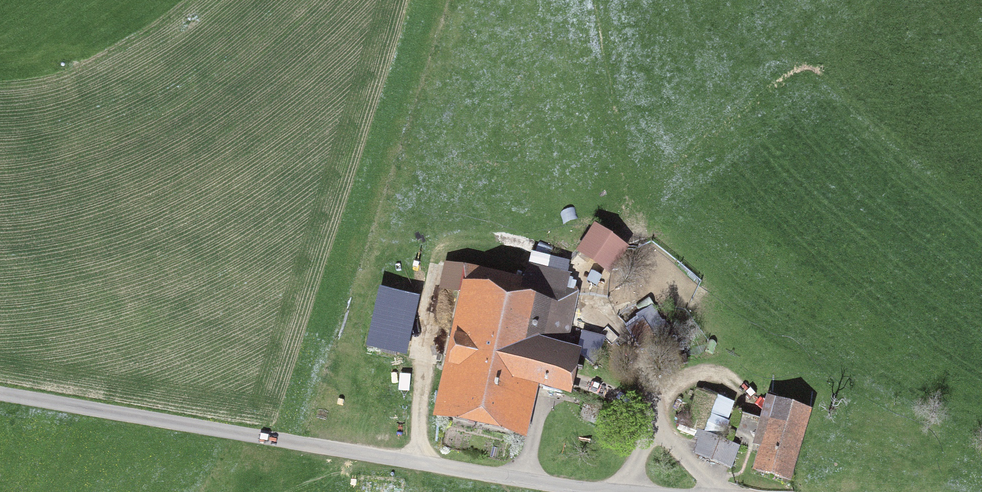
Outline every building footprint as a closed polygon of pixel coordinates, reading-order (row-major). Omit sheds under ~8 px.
[(622,248),(597,230),(584,249),(609,267),(622,248)] [(526,282),(446,264),(442,284),(475,291),(449,412),(518,427),(527,383),(586,396),(594,358),(570,352),(573,338),(567,336),(576,292),(558,288),(562,273),(530,266),(526,282)] [(368,348),(397,355),(410,295),(381,289),(368,348)] [(629,328),(643,347),(655,338),(640,319),(629,328)] [(701,390),(686,426),(702,432),(693,454),(729,469),(737,449),(722,443),(738,406),(701,390)] [(768,427),(759,424),(752,445),(761,448),(753,471),(786,482),(809,415),(775,404),(768,427)]
